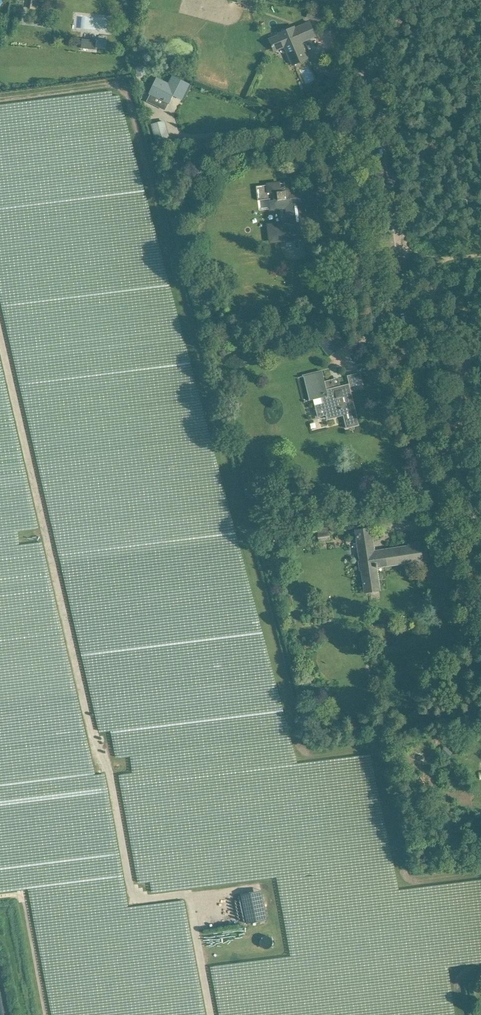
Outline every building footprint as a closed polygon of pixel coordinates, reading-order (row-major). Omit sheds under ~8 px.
[(29,9),(36,10),(38,1),(34,0),(30,0),(29,9)] [(308,11),(306,17),(317,21),(319,15),(308,11)] [(292,63),(293,65),(307,59),(299,39),(305,37),(303,33),(312,29),(315,36),(316,35),(310,22),(294,29),(293,27),(281,32),(282,35),(269,40),(274,51),(287,46),(295,62),(292,63)] [(83,39),(82,48),(95,50),(96,41),(83,39)] [(139,69),(141,79),(149,77),(147,67),(139,69)] [(151,92),(151,93),(164,99),(163,100),(164,100),(165,100),(168,101),(168,102),(169,101),(168,101),(169,101),(173,93),(181,97),(182,97),(181,97),(187,85),(188,85),(173,78),(169,86),(158,80),(157,80),(151,92)] [(156,125),(157,142),(171,142),(170,124),(156,125)] [(294,234),(295,248),(300,248),(299,238),(307,237),(305,221),(297,222),(295,206),(311,204),(311,202),(319,201),(317,187),(309,188),(309,186),(301,187),(301,189),(293,190),(293,182),(256,186),(258,201),(270,199),(270,205),(280,204),(281,212),(287,211),(288,223),(268,225),(270,241),(283,240),(282,236),(294,234)] [(334,328),(327,334),(338,348),(346,342),(334,328)] [(322,371),(298,377),(298,378),(300,378),(300,377),(304,376),(310,400),(309,400),(309,401),(322,397),(327,419),(343,415),(346,427),(349,427),(349,428),(359,425),(350,391),(362,388),(362,389),(363,389),(362,382),(360,372),(347,375),(349,384),(339,386),(339,384),(334,385),(332,379),(325,381),(322,371)] [(371,528),(356,530),(357,541),(360,541),(361,547),(358,547),(360,561),(357,561),(358,571),(362,570),(365,589),(380,587),(376,567),(409,562),(410,569),(424,567),(420,542),(409,544),(409,546),(382,550),(382,552),(375,553),(371,528)] [(445,746),(440,751),(444,756),(450,750),(445,746)] [(241,894),(247,923),(267,919),(261,890),(241,894)] [(233,920),(240,918),(237,904),(230,905),(233,920)]
